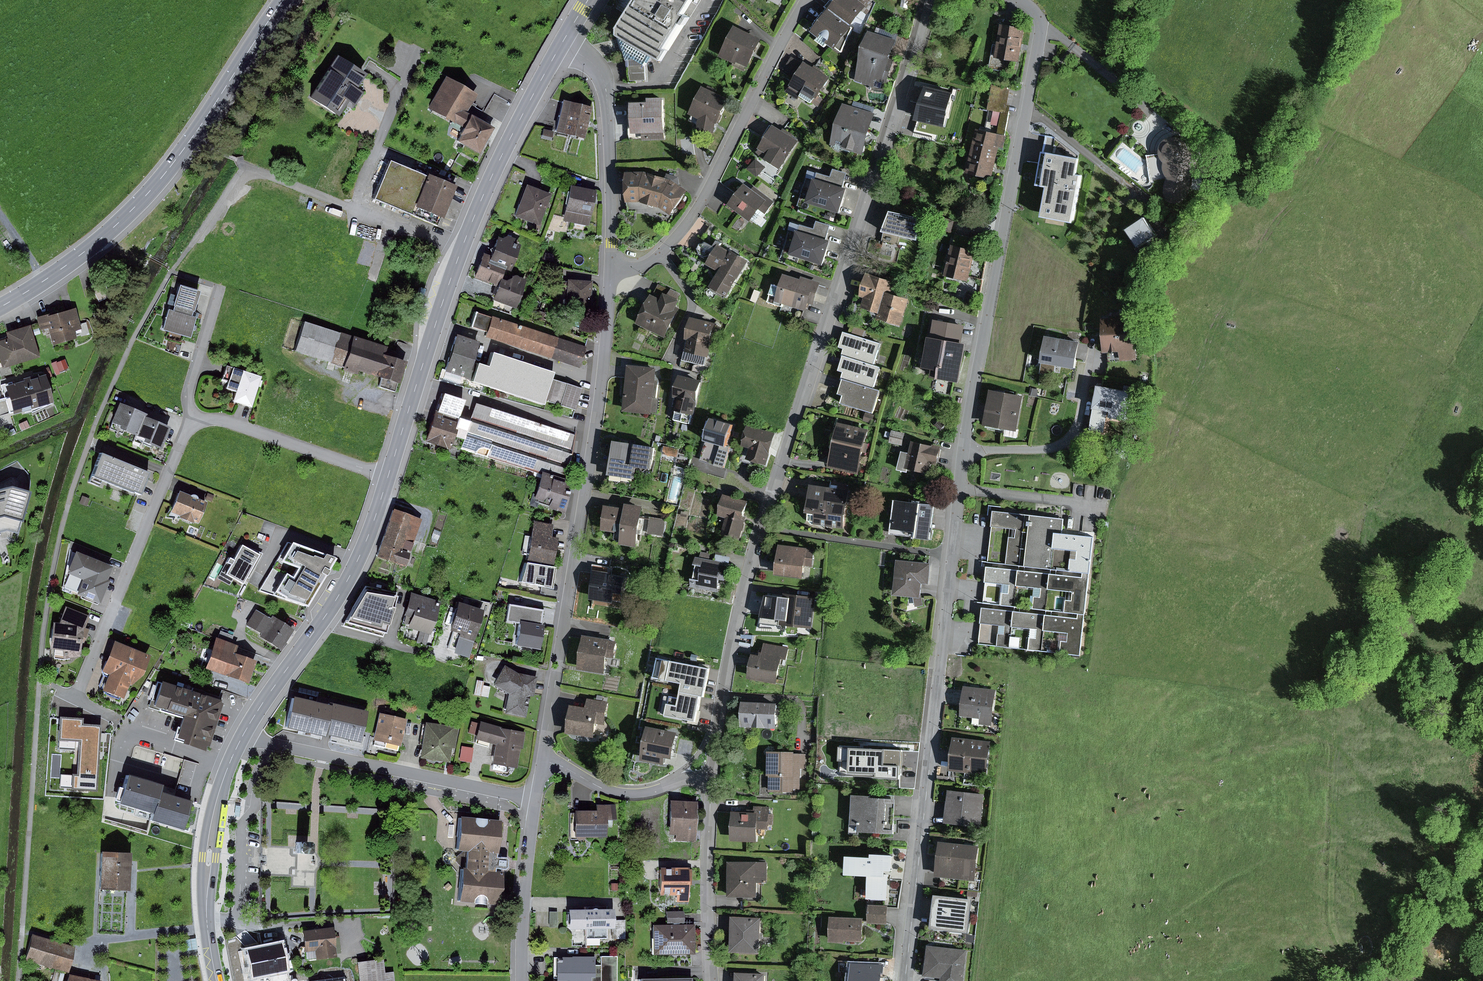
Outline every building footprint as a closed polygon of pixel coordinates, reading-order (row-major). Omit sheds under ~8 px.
[(692,0),(639,0),(616,36),(625,41),(652,58),(659,63),(688,17),(683,14),(692,0)] [(838,48),(868,7),(858,0),(834,0),(814,30),(838,48)] [(997,47),(993,47),(990,69),(1010,72),(1012,59),(1016,60),(1021,30),(1001,27),(997,47)] [(897,37),(873,30),(860,75),(884,82),(897,37)] [(745,69),(759,43),(736,31),(722,58),(745,69)] [(648,71),(648,61),(652,58),(625,41),(632,63),(633,72),(634,79),(649,79),(648,71)] [(335,61),(312,97),(336,112),(345,98),(352,102),(357,92),(351,88),(359,76),(335,61)] [(804,65),(786,91),(796,98),(800,92),(819,105),(822,101),(816,96),(827,81),(804,65)] [(472,95),(446,79),(429,107),(455,122),(472,95)] [(705,86),(693,110),(704,115),(702,127),(717,129),(719,121),(730,98),(705,86)] [(951,93),(923,86),(915,122),(944,128),(951,93)] [(666,137),(664,100),(648,101),(648,104),(629,105),(630,138),(666,137)] [(586,110),(556,103),(550,132),(579,138),(586,110)] [(876,113),(846,105),(835,143),(866,151),(876,113)] [(978,132),(970,172),(990,176),(996,145),(1003,146),(1010,114),(1003,113),(998,136),(978,132)] [(480,153),(491,129),(468,118),(457,142),(480,153)] [(771,128),(758,150),(766,155),(764,159),(777,167),(795,138),(783,131),(781,134),(771,128)] [(1159,146),(1157,155),(1147,156),(1151,181),(1167,179),(1163,191),(1165,200),(1170,203),(1179,204),(1184,200),(1190,189),(1193,177),(1189,163),(1182,140),(1171,137),(1162,141),(1159,146)] [(1146,161),(1127,144),(1119,154),(1139,170),(1146,161)] [(1084,154),(1044,147),(1037,184),(1046,186),(1041,214),(1078,222),(1087,172),(1081,170),(1084,154)] [(423,190),(429,176),(392,160),(386,175),(423,190)] [(755,161),(749,168),(756,175),(763,167),(755,161)] [(648,171),(629,172),(629,203),(642,201),(652,204),(660,175),(648,171)] [(413,215),(423,190),(386,175),(376,199),(413,215)] [(673,215),(689,188),(673,178),(660,175),(652,204),(662,207),(673,215)] [(850,185),(814,175),(806,201),(843,211),(850,185)] [(458,186),(429,176),(423,190),(452,201),(458,186)] [(550,197),(523,187),(513,217),(539,226),(550,197)] [(750,216),(758,223),(773,205),(753,188),(749,193),(743,188),(729,204),(747,219),(750,216)] [(587,223),(593,194),(569,189),(563,218),(587,223)] [(452,201),(423,190),(413,215),(441,227),(445,218),(455,222),(462,205),(452,201)] [(926,216),(891,206),(885,230),(919,240),(926,216)] [(1160,232),(1149,216),(1129,230),(1140,246),(1160,232)] [(833,237),(798,227),(790,255),(825,265),(833,237)] [(489,255),(488,258),(505,265),(503,268),(510,270),(520,242),(498,233),(489,255)] [(717,246),(708,263),(719,270),(709,288),(727,299),(748,264),(717,246)] [(973,251),(954,247),(949,275),(967,279),(973,251)] [(481,252),(472,277),(497,285),(500,277),(503,268),(505,265),(488,258),(489,255),(481,252)] [(509,280),(500,277),(497,285),(493,298),(517,306),(526,278),(511,273),(509,280)] [(887,291),(891,292),(894,283),(867,276),(861,296),(866,298),(863,307),(881,312),(887,291)] [(824,302),(828,290),(817,286),(817,284),(799,279),(798,281),(783,277),(780,288),(772,286),(767,302),(783,307),(784,303),(802,309),(804,301),(809,303),(811,298),(824,302)] [(590,284),(565,283),(564,314),(588,315),(590,284)] [(196,291),(178,285),(172,304),(175,305),(173,313),(167,311),(161,329),(189,337),(194,319),(188,317),(196,291)] [(679,295),(659,286),(641,325),(665,336),(676,312),(673,310),(679,295)] [(424,289),(419,287),(416,297),(421,298),(424,289)] [(887,291),(881,312),(879,318),(902,325),(909,297),(891,292),(887,291)] [(490,316),(476,311),(472,325),(486,329),(484,335),(580,366),(587,344),(491,314),(490,316)] [(46,317),(38,319),(41,329),(50,327),(55,345),(79,338),(72,312),(47,320),(46,317)] [(1133,321),(1103,324),(1105,353),(1135,350),(1133,321)] [(296,351),(332,362),(341,336),(342,333),(305,322),(296,351)] [(960,329),(934,324),(932,338),(934,339),(928,370),(940,372),(939,376),(958,380),(964,346),(957,345),(960,329)] [(714,330),(692,325),(683,361),(705,366),(714,330)] [(0,343),(0,359),(2,367),(37,357),(29,329),(7,335),(8,341),(0,343)] [(884,342),(848,331),(843,346),(848,347),(845,354),(847,355),(877,364),(884,342)] [(1082,340),(1048,333),(1043,360),(1077,366),(1082,340)] [(477,340),(454,334),(441,379),(469,387),(472,376),(467,374),(477,340)] [(398,349),(356,336),(354,340),(341,336),(332,362),(344,366),(343,371),(359,376),(361,370),(384,377),(381,386),(394,391),(397,382),(400,383),(407,362),(395,359),(398,349)] [(487,367),(476,364),(472,376),(469,387),(571,418),(581,388),(549,379),(551,372),(491,353),(487,367)] [(877,364),(847,355),(843,369),(847,371),(845,377),(846,378),(876,387),(883,366),(877,364)] [(56,363),(51,366),(54,373),(58,372),(59,374),(68,370),(64,362),(57,365),(56,363)] [(261,377),(227,366),(224,378),(227,379),(225,384),(235,387),(232,398),(252,404),(261,377)] [(654,370),(632,368),(627,409),(657,413),(659,400),(655,400),(657,381),(653,380),(654,370)] [(43,377),(2,388),(9,412),(13,409),(14,413),(30,409),(32,414),(46,408),(45,404),(51,402),(43,377)] [(876,387),(846,378),(842,393),(847,394),(844,402),(876,412),(883,389),(876,387)] [(700,385),(679,381),(674,406),(679,407),(676,421),(692,425),(700,385)] [(1137,391),(1100,384),(1096,405),(1114,409),(1112,416),(1131,420),(1137,391)] [(442,393),(436,412),(454,418),(460,399),(442,393)] [(1022,399),(993,393),(986,427),(1007,432),(1006,437),(1014,438),(1022,399)] [(581,431),(473,402),(468,422),(463,438),(461,448),(569,476),(581,431)] [(143,413),(118,403),(110,420),(118,423),(117,427),(135,433),(141,416),(143,413)] [(436,412),(432,412),(424,441),(450,448),(454,435),(455,429),(451,428),(454,418),(436,412)] [(168,426),(141,416),(135,433),(141,436),(139,441),(160,449),(168,426)] [(738,422),(714,416),(703,460),(727,466),(738,422)] [(468,422),(454,418),(451,428),(455,429),(454,435),(463,438),(468,422)] [(867,432),(842,426),(832,467),(858,473),(867,432)] [(774,435),(751,428),(745,448),(754,451),(751,459),(766,463),(774,435)] [(908,436),(894,433),(892,442),(906,445),(908,436)] [(639,443),(616,440),(612,474),(637,477),(638,466),(635,466),(639,443)] [(657,446),(639,443),(635,466),(638,466),(654,468),(657,446)] [(909,458),(902,457),(901,465),(924,470),(927,457),(937,460),(940,448),(913,443),(909,458)] [(148,472),(98,452),(88,477),(92,478),(90,482),(104,488),(107,481),(139,494),(148,472)] [(565,486),(539,476),(528,504),(536,507),(539,500),(561,509),(565,486)] [(0,489),(0,532),(7,530),(16,533),(19,520),(23,521),(31,493),(12,486),(0,489)] [(849,493),(815,487),(810,519),(844,525),(849,493)] [(202,502),(179,493),(171,512),(194,522),(202,502)] [(756,507),(727,499),(723,514),(732,517),(727,533),(741,537),(746,520),(751,522),(756,507)] [(931,506),(898,502),(895,529),(901,530),(901,535),(927,538),(931,506)] [(625,532),(623,542),(639,545),(646,506),(630,503),(629,508),(625,532)] [(625,532),(629,508),(608,505),(606,519),(604,529),(625,532)] [(1029,514),(997,510),(995,526),(1020,528),(1019,537),(1012,537),(1010,564),(1023,565),(1025,548),(1030,548),(1032,532),(1027,531),(1027,524),(1029,514)] [(418,521),(393,513),(379,555),(403,564),(418,521)] [(1067,518),(1029,514),(1027,524),(1033,525),(1032,532),(1030,548),(1029,565),(1055,568),(1057,548),(1059,532),(1065,533),(1067,518)] [(669,518),(652,516),(650,532),(667,534),(669,518)] [(549,527),(533,524),(527,557),(550,561),(553,542),(547,541),(549,527)] [(1065,533),(1059,532),(1057,548),(1076,549),(1074,570),(1086,572),(1092,572),(1096,536),(1065,533)] [(327,558),(286,539),(263,588),(304,607),(327,558)] [(259,555),(242,545),(224,574),(242,584),(259,555)] [(807,551),(782,548),(779,573),(804,576),(807,551)] [(77,551),(68,573),(72,574),(67,588),(84,594),(98,560),(77,551)] [(701,560),(699,560),(694,588),(717,592),(719,578),(724,579),(726,564),(710,561),(711,555),(702,554),(701,560)] [(114,567),(98,560),(84,594),(103,602),(111,582),(108,581),(114,567)] [(523,560),(518,583),(531,585),(532,577),(542,579),(540,589),(553,592),(558,566),(523,560)] [(930,565),(900,562),(896,596),(915,598),(918,605),(924,604),(920,593),(921,582),(928,583),(930,565)] [(1023,570),(991,566),(990,581),(1007,582),(1004,605),(1019,606),(1021,584),(1023,570)] [(1053,573),(1023,570),(1021,584),(1038,586),(1037,595),(1035,595),(1034,607),(1049,608),(1051,588),(1053,573)] [(1086,577),(1053,573),(1051,588),(1075,591),(1074,600),(1069,599),(1067,612),(1081,613),(1088,614),(1092,572),(1086,572),(1086,577)] [(615,577),(599,574),(595,598),(603,600),(602,606),(610,607),(615,577)] [(366,587),(342,626),(384,637),(397,593),(366,587)] [(787,595),(766,592),(763,620),(784,622),(787,595)] [(788,592),(787,595),(784,622),(784,624),(814,628),(818,596),(788,592)] [(436,603),(410,595),(405,612),(413,615),(409,626),(427,632),(436,603)] [(519,623),(541,627),(543,610),(510,606),(508,622),(519,623)] [(479,613),(457,607),(450,630),(472,637),(479,613)] [(1017,611),(987,608),(986,621),(1009,624),(1008,633),(1003,632),(1002,645),(1014,646),(1016,626),(1017,611)] [(59,626),(53,625),(50,648),(54,648),(54,658),(68,660),(69,656),(76,656),(77,632),(84,618),(67,610),(59,626)] [(1049,614),(1017,611),(1016,626),(1039,629),(1038,639),(1033,638),(1032,648),(1045,650),(1047,629),(1049,614)] [(267,620),(255,612),(247,624),(260,633),(258,636),(280,649),(291,631),(269,617),(267,620)] [(1081,618),(1049,614),(1047,629),(1072,632),(1071,640),(1065,640),(1064,651),(1083,654),(1088,614),(1081,613),(1081,618)] [(541,627),(519,623),(516,644),(539,648),(543,627),(541,627)] [(232,635),(221,632),(219,637),(230,640),(232,635)] [(609,639),(582,636),(577,671),(605,675),(607,659),(614,660),(616,644),(609,643),(609,639)] [(234,646),(215,640),(206,667),(246,679),(251,662),(230,656),(234,646)] [(144,656),(113,645),(102,675),(109,677),(103,693),(118,698),(125,682),(133,685),(144,656)] [(763,659),(756,658),(752,678),(778,683),(781,665),(784,665),(787,650),(766,646),(763,659)] [(709,698),(714,666),(658,656),(654,679),(683,685),(681,696),(671,694),(667,716),(698,722),(703,697),(709,698)] [(517,676),(504,669),(495,685),(509,693),(506,711),(523,714),(527,693),(531,693),(533,680),(517,676)] [(223,702),(161,683),(156,701),(153,700),(151,707),(186,718),(183,729),(180,729),(176,741),(208,751),(223,702)] [(995,695),(966,691),(963,720),(971,721),(971,719),(981,720),(980,724),(991,726),(995,695)] [(327,706),(292,698),(288,713),(285,729),(321,737),(324,738),(324,735),(357,743),(358,742),(361,727),(365,712),(328,704),(327,706)] [(591,712),(575,709),(572,733),(593,736),(596,719),(604,720),(607,704),(592,702),(591,712)] [(778,702),(741,703),(741,728),(778,728),(778,702)] [(379,714),(372,746),(401,751),(407,719),(379,714)] [(82,719),(61,717),(59,749),(75,750),(76,742),(79,742),(77,773),(73,773),(72,775),(61,774),(60,788),(72,788),(72,790),(97,792),(101,725),(82,724),(82,719)] [(526,729),(477,721),(473,740),(476,741),(476,745),(486,746),(488,742),(496,745),(493,765),(519,769),(526,729)] [(454,729),(424,726),(421,755),(450,759),(454,729)] [(677,736),(653,731),(647,760),(662,764),(665,754),(673,756),(677,736)] [(989,745),(958,741),(954,771),(985,775),(989,745)] [(463,746),(461,759),(471,760),(473,747),(463,746)] [(900,751),(847,748),(845,775),(899,778),(900,751)] [(805,755),(771,756),(771,775),(774,775),(774,791),(800,791),(800,768),(805,768),(805,755)] [(122,771),(113,800),(148,810),(145,818),(178,828),(187,801),(156,791),(158,783),(122,771)] [(982,797),(951,793),(948,822),(979,825),(982,797)] [(895,799),(855,797),(853,824),(863,825),(863,833),(886,834),(887,830),(894,830),(895,799)] [(694,805),(670,805),(670,834),(679,834),(679,840),(693,840),(694,805)] [(597,814),(573,815),(574,837),(601,836),(601,820),(611,820),(611,808),(596,808),(597,814)] [(756,816),(735,815),(734,839),(756,840),(757,828),(766,829),(767,809),(757,808),(756,816)] [(499,819),(459,816),(457,850),(467,850),(465,869),(461,869),(459,901),(499,903),(500,880),(495,874),(492,873),(493,854),(497,854),(499,819)] [(306,842),(295,843),(296,856),(307,855),(306,842)] [(977,849),(944,845),(940,874),(973,878),(977,849)] [(262,873),(293,873),(294,847),(262,847),(262,873)] [(132,853),(102,852),(101,887),(102,887),(129,888),(131,888),(132,853)] [(874,861),(851,860),(851,875),(872,876),(871,899),(888,900),(889,871),(894,871),(894,859),(874,858),(874,861)] [(765,865),(731,865),(732,897),(756,897),(755,883),(766,883),(765,865)] [(687,871),(660,871),(661,895),(677,894),(677,901),(688,901),(687,871)] [(971,902),(939,898),(936,927),(968,931),(971,902)] [(585,913),(565,913),(565,927),(586,928),(586,943),(598,943),(598,938),(605,938),(605,927),(610,927),(610,912),(604,912),(604,908),(585,908),(585,913)] [(887,908),(872,908),(872,923),(887,924),(887,908)] [(668,928),(654,928),(655,955),(693,953),(691,927),(681,927),(680,915),(668,915),(668,928)] [(760,920),(735,919),(734,951),(759,952),(760,920)] [(863,922),(833,921),(833,942),(862,943),(863,922)] [(330,931),(302,935),(305,953),(318,951),(319,959),(334,957),(330,931)] [(197,937),(186,939),(188,949),(199,948),(197,937)] [(73,949),(33,938),(28,959),(68,970),(73,949)] [(282,945),(247,951),(252,978),(287,972),(282,945)] [(931,950),(928,976),(946,978),(946,980),(962,980),(965,954),(931,950)] [(556,962),(556,979),(573,979),(573,980),(616,980),(616,960),(601,960),(601,968),(588,968),(588,962),(556,962)] [(358,966),(361,980),(391,980),(390,974),(381,976),(379,963),(358,966)] [(855,967),(855,980),(880,980),(881,968),(855,967)]
